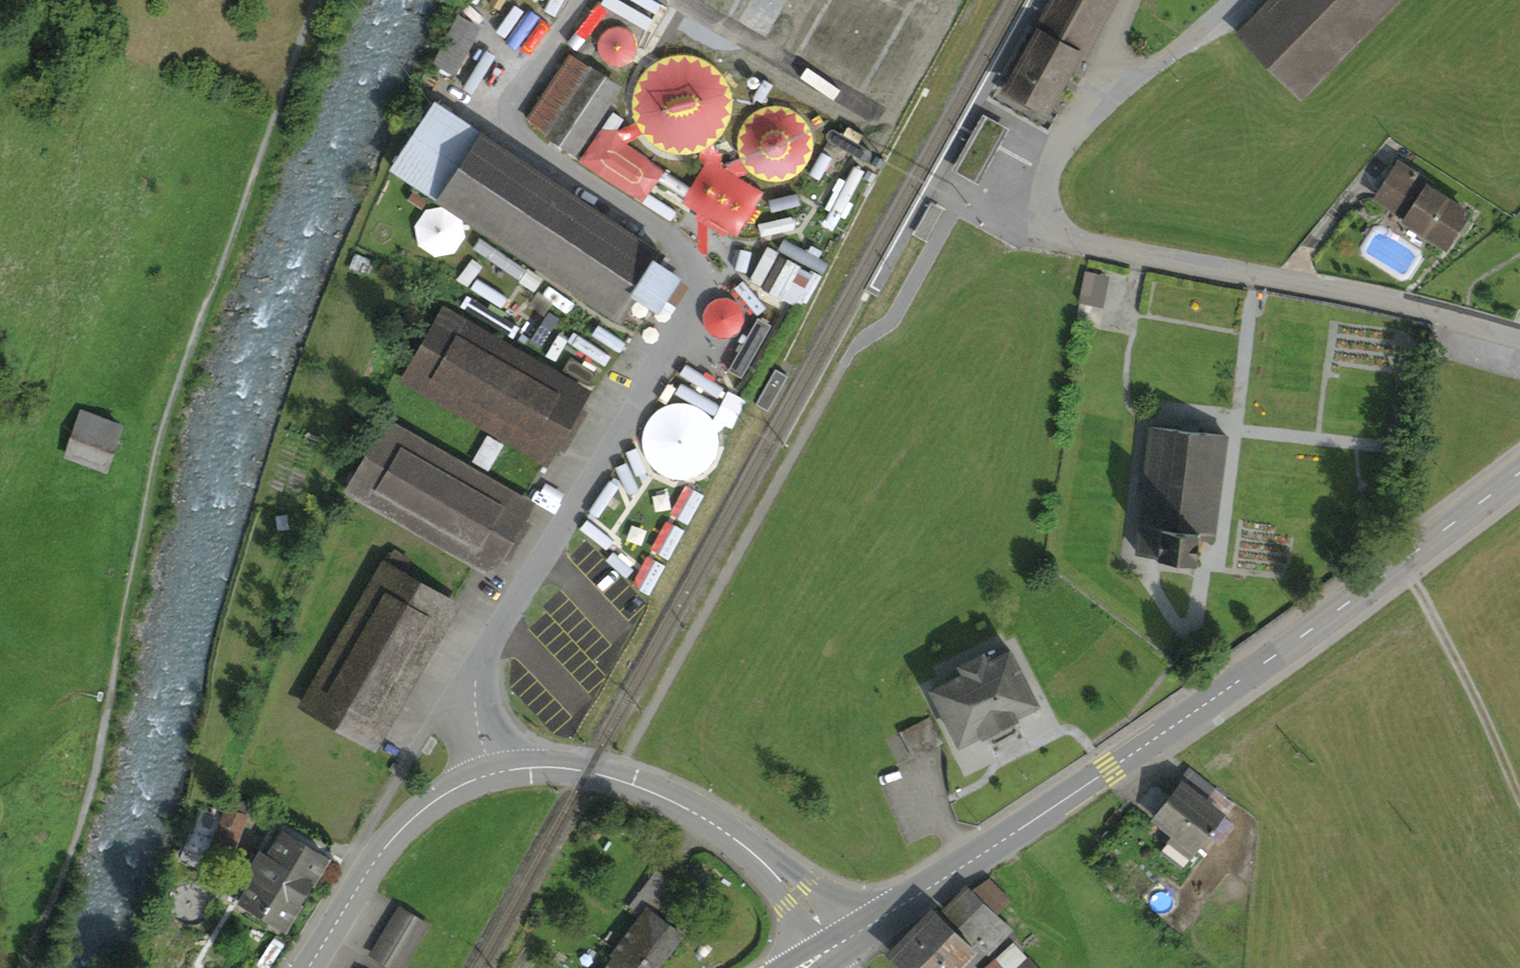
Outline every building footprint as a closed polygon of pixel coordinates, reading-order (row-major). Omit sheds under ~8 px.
[(1073,52),(1083,34),(1103,0),(1061,0),(1042,35),(1073,52)] [(1390,0),(1277,0),(1242,35),(1301,92),(1390,0)] [(1046,109),(1076,53),(1073,52),(1042,35),(1039,33),(1009,88),(1046,109)] [(434,62),(453,72),(464,49),(446,39),(434,62)] [(571,56),(528,120),(575,151),(618,87),(571,56)] [(656,264),(662,254),(435,103),(392,168),(620,318),(638,291),(657,303),(675,276),(656,264)] [(748,107),(750,173),(813,171),(811,105),(748,107)] [(671,161),(629,140),(638,122),(610,108),(583,162),(636,188),(641,178),(658,186),(671,161)] [(683,201),(743,233),(768,186),(745,174),(752,163),(714,143),(683,201)] [(1428,189),(1430,184),(1399,164),(1376,198),(1446,245),(1458,228),(1463,221),(1467,215),(1428,189)] [(797,211),(763,216),(765,231),(799,226),(797,211)] [(1458,228),(1465,233),(1470,226),(1463,221),(1458,228)] [(757,282),(810,305),(832,255),(779,232),(757,282)] [(1086,271),(1085,278),(1104,282),(1106,275),(1086,271)] [(657,303),(672,313),(690,286),(675,276),(657,303)] [(1099,306),(1104,282),(1085,278),(1080,302),(1099,306)] [(735,290),(706,308),(723,336),(752,318),(735,290)] [(407,379),(546,459),(554,446),(577,405),(585,392),(445,311),(407,379)] [(775,369),(755,404),(768,411),(787,376),(775,369)] [(554,446),(564,452),(587,411),(577,405),(554,446)] [(84,411),(68,453),(106,466),(120,424),(84,411)] [(1181,430),(1199,432),(1200,419),(1182,417),(1181,430)] [(521,517),(529,504),(390,423),(351,490),(490,571),(498,557),(521,517)] [(1196,561),(1199,537),(1213,539),(1226,435),(1199,432),(1181,430),(1151,427),(1145,483),(1144,494),(1137,553),(1196,561)] [(692,434),(681,442),(688,452),(675,461),(687,478),(719,457),(712,448),(705,453),(692,434)] [(489,468),(502,445),(488,437),(474,460),(489,468)] [(1137,493),(1144,494),(1145,483),(1138,482),(1137,493)] [(498,557),(509,563),(532,523),(521,517),(498,557)] [(304,704),(371,743),(452,604),(400,574),(409,559),(394,551),(386,566),(385,565),(304,704)] [(1016,718),(1014,715),(1037,704),(1010,650),(987,661),(983,653),(960,665),(964,673),(932,689),(959,743),(982,732),(983,734),(987,732),(1012,720),(1016,718)] [(943,743),(930,717),(900,732),(914,758),(943,743)] [(987,732),(993,744),(1018,731),(1012,720),(987,732)] [(1215,829),(1213,827),(1222,815),(1204,801),(1213,788),(1188,769),(1178,782),(1182,785),(1156,818),(1176,833),(1170,841),(1190,857),(1211,830),(1213,832),(1215,829)] [(233,798),(228,810),(244,816),(249,805),(233,798)] [(227,837),(225,842),(234,846),(246,817),(244,816),(228,810),(227,809),(217,833),(227,837)] [(256,877),(241,901),(284,927),(326,857),(283,831),(269,855),(261,851),(258,857),(252,867),(248,873),(256,877)] [(217,833),(208,855),(227,863),(234,846),(225,842),(227,837),(217,833)] [(1182,866),(1190,857),(1170,841),(1162,851),(1182,866)] [(247,864),(252,867),(258,857),(253,854),(247,864)] [(967,889),(945,909),(989,952),(1009,931),(967,889)] [(377,948),(403,963),(427,925),(400,909),(376,947),(377,948)] [(651,967),(652,967),(678,934),(671,929),(677,921),(664,912),(658,920),(647,911),(612,957),(622,964),(631,953),(651,967)] [(894,952),(910,967),(915,967),(954,929),(936,911),(894,952)] [(973,947),(954,929),(915,967),(952,967),(973,947)] [(1028,964),(1011,946),(987,967),(1024,967),(1028,964)] [(403,963),(377,948),(373,954),(396,967),(400,967),(403,963)] [(631,953),(622,964),(612,957),(605,967),(651,967),(631,953)]
